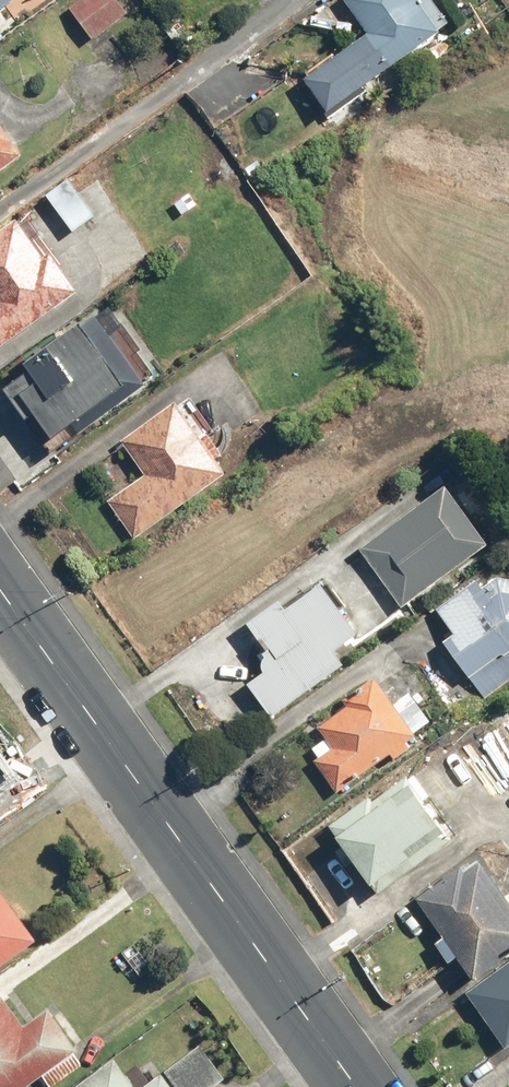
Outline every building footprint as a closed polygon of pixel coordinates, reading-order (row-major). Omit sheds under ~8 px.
[(21,0),(0,0),(0,16),(21,0)] [(69,5),(94,42),(132,16),(121,0),(77,0),(69,5)] [(453,22),(436,0),(348,0),(346,2),(370,32),(306,82),(333,116),(453,22)] [(28,152),(7,123),(0,128),(0,174),(28,152)] [(63,187),(47,200),(72,232),(100,210),(85,191),(74,200),(63,187)] [(28,216),(0,236),(0,350),(82,290),(28,216)] [(42,391),(75,436),(149,381),(104,320),(22,381),(34,397),(42,391)] [(138,539),(231,473),(207,439),(220,429),(193,392),(122,443),(145,476),(111,501),(138,539)] [(451,484),(365,547),(385,574),(376,582),(387,597),(394,591),(409,610),(497,544),(451,484)] [(486,699),(508,684),(508,562),(438,609),(457,637),(448,643),(486,699)] [(351,612),(331,583),(262,629),(268,638),(260,643),(270,658),(262,663),(268,672),(251,684),(274,718),(354,664),(344,649),(379,626),(364,604),(351,612)] [(355,705),(321,729),(328,738),(316,747),(323,757),(315,762),(339,795),(397,754),(401,760),(420,747),(414,739),(436,723),(413,691),(398,701),(382,679),(352,701),(355,705)] [(374,794),(333,826),(347,844),(338,852),(350,868),(357,862),(382,895),(461,834),(417,777),(382,804),(374,794)] [(420,901),(445,935),(437,941),(453,964),(463,957),(480,981),(508,960),(508,893),(482,856),(420,901)] [(40,937),(1,885),(0,885),(0,968),(40,937)] [(480,981),(467,990),(508,1047),(508,960),(480,981)] [(94,1063),(54,1005),(31,1021),(13,994),(0,1002),(0,1086),(29,1086),(45,1076),(52,1086),(60,1086),(94,1063)] [(232,1082),(206,1044),(142,1086),(225,1086),(232,1082)] [(79,1086),(140,1086),(121,1059),(79,1086)]
